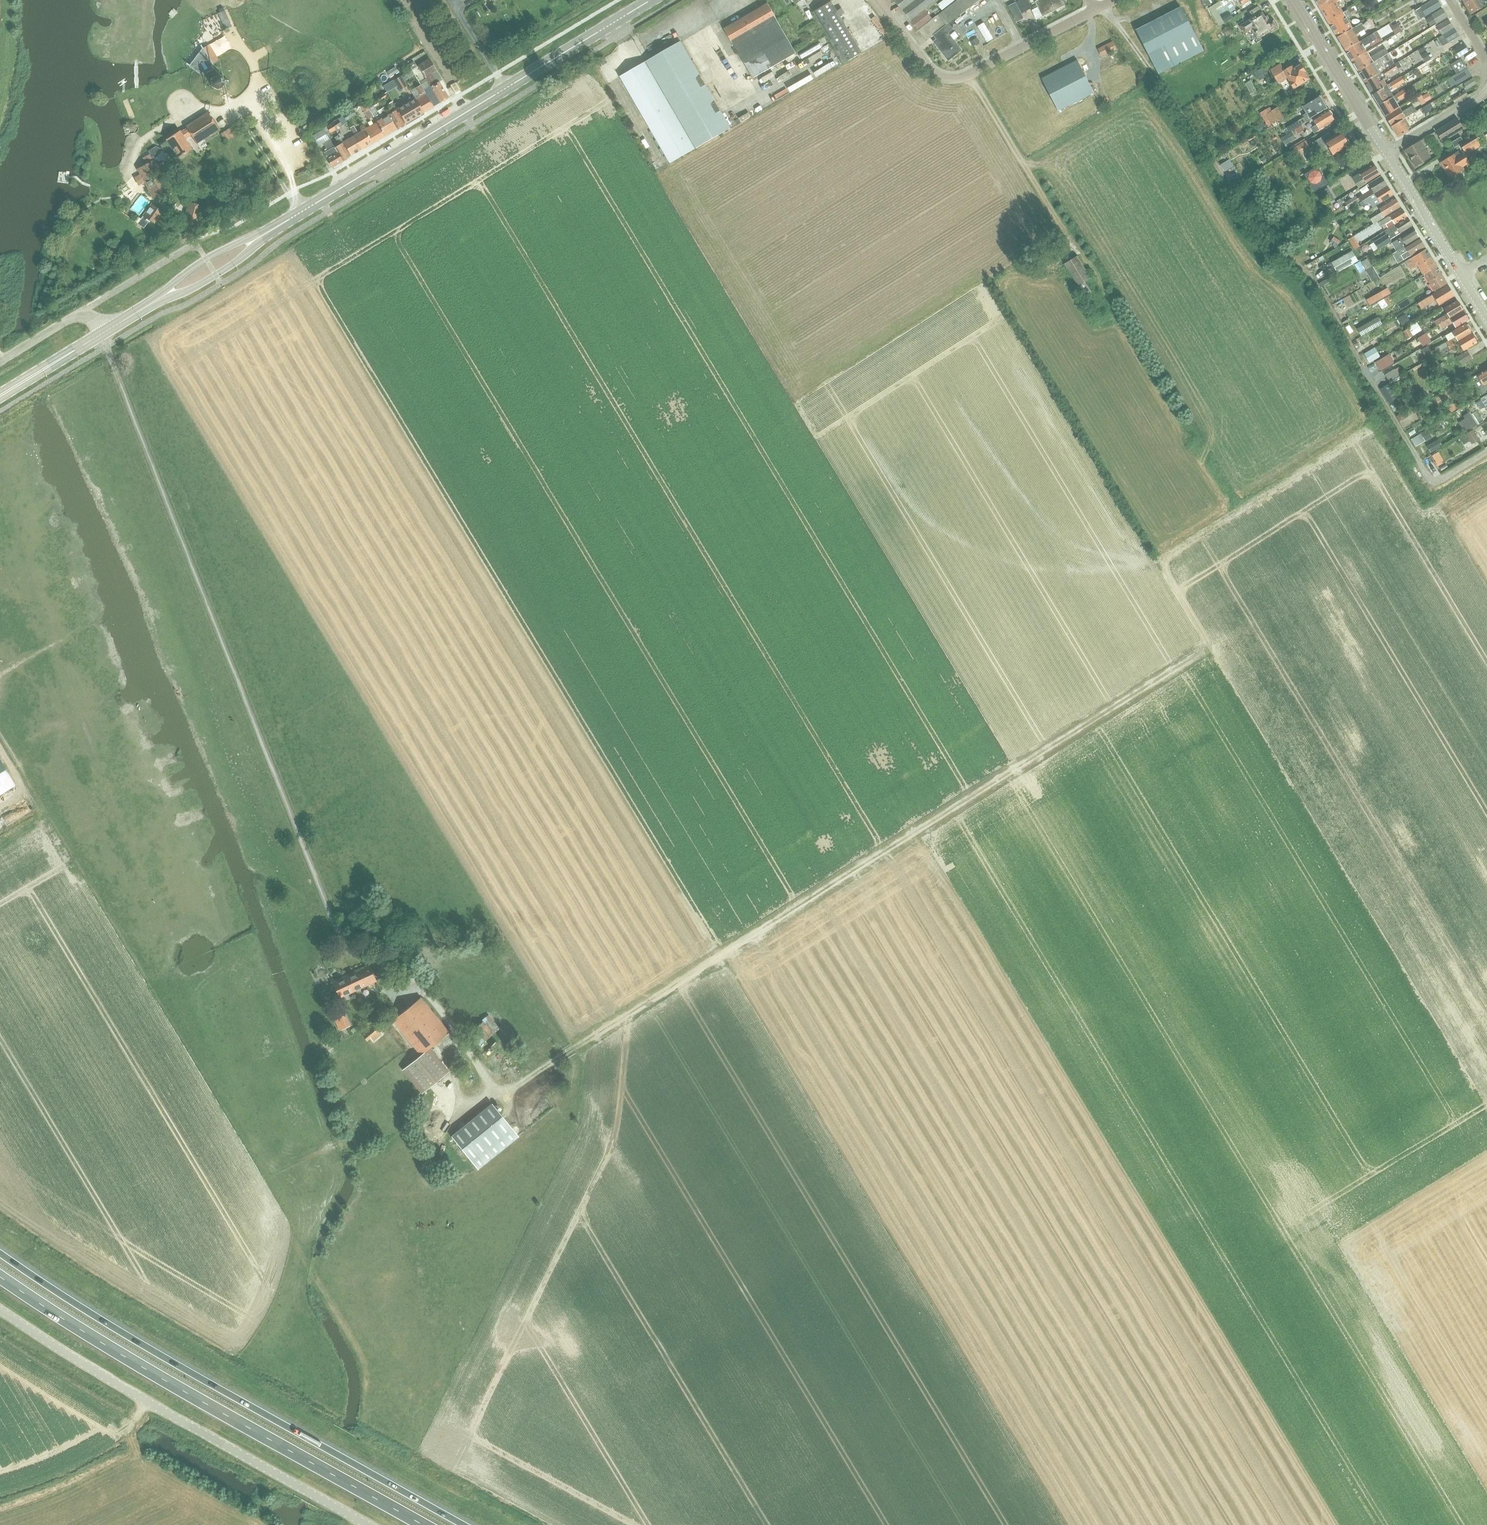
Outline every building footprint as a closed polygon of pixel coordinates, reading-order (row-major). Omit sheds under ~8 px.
[(901,9),(914,0),(894,0),(901,9)] [(901,9),(910,20),(925,9),(936,0),(914,0),(901,9)] [(932,19),(917,30),(926,41),(934,35),(937,40),(940,38),(942,41),(938,45),(948,59),(960,50),(947,33),(952,29),(948,24),(979,0),(958,0),(938,15),(932,19)] [(1031,6),(1028,0),(1019,0),(1015,2),(1020,12),(1031,6)] [(1032,10),(1036,19),(1042,16),(1064,5),(1062,0),(1038,0),(1035,2),(1038,7),(1032,10)] [(1318,6),(1328,22),(1343,12),(1336,2),(1339,0),(1328,0),(1318,6)] [(1437,0),(1432,0),(1420,7),(1421,8),(1416,11),(1421,18),(1441,6),(1437,0)] [(1464,4),(1470,14),(1484,6),(1482,3),(1486,0),(1471,0),(1464,4)] [(831,2),(813,13),(844,64),(862,53),(831,2)] [(1015,2),(1008,6),(1017,22),(1024,18),(1020,12),(1015,2)] [(734,44),(776,20),(777,19),(768,4),(725,29),(734,44)] [(1260,38),(1276,28),(1271,19),(1270,20),(1267,15),(1265,17),(1262,12),(1261,12),(1257,6),(1248,12),(1252,18),(1241,24),(1244,30),(1252,25),(1260,38)] [(1158,74),(1203,51),(1180,7),(1136,30),(1158,74)] [(1447,17),(1442,8),(1431,15),(1432,16),(1426,19),(1430,26),(1436,23),(1447,17)] [(925,9),(910,20),(917,30),(932,19),(925,9)] [(1343,12),(1328,22),(1337,38),(1352,28),(1347,20),(1352,17),(1351,15),(1347,9),(1343,12)] [(1228,13),(1217,20),(1220,25),(1232,18),(1228,13)] [(1448,18),(1436,26),(1441,34),(1453,27),(1448,18)] [(776,20),(734,44),(753,78),(796,53),(776,20)] [(1352,28),(1337,38),(1345,50),(1359,42),(1358,42),(1354,35),(1365,29),(1361,23),(1352,28)] [(1397,23),(1390,27),(1393,31),(1395,34),(1402,30),(1397,23)] [(1228,27),(1223,30),(1226,36),(1231,33),(1228,27)] [(1448,43),(1458,36),(1454,28),(1443,35),(1448,43)] [(1363,39),(1358,42),(1359,42),(1345,50),(1352,61),(1366,52),(1363,46),(1376,39),(1373,33),(1363,39)] [(976,38),(971,41),(974,46),(979,42),(976,38)] [(680,41),(646,61),(696,148),(730,128),(680,41)] [(1098,48),(1102,56),(1117,49),(1112,41),(1098,48)] [(1458,58),(1468,51),(1464,43),(1453,50),(1458,58)] [(186,63),(200,74),(207,73),(210,79),(210,80),(210,81),(209,82),(209,83),(209,84),(210,85),(210,86),(210,87),(211,88),(212,89),(213,90),(214,90),(215,91),(216,91),(217,91),(218,91),(222,97),(226,95),(228,93),(225,87),(225,86),(225,85),(226,84),(226,83),(225,82),(225,80),(225,79),(224,78),(223,78),(222,77),(221,76),(220,76),(219,75),(218,75),(217,75),(213,69),(213,65),(201,45),(200,45),(202,48),(189,65),(186,63)] [(1424,47),(1418,50),(1425,62),(1431,58),(1424,47)] [(1366,52),(1352,61),(1358,72),(1388,53),(1385,48),(1369,57),(1366,52)] [(1388,53),(1358,72),(1364,82),(1378,74),(1382,71),(1386,69),(1394,64),(1391,59),(1392,59),(1390,57),(1388,53)] [(1450,64),(1456,74),(1466,68),(1460,58),(1450,64)] [(423,90),(432,106),(439,102),(448,97),(438,81),(441,79),(429,59),(418,65),(430,86),(423,90)] [(1058,111),(1094,92),(1077,60),(1041,78),(1058,111)] [(414,61),(409,64),(412,69),(417,66),(414,61)] [(696,148),(646,61),(619,77),(669,164),(696,148)] [(1382,71),(1378,74),(1364,82),(1372,95),(1386,86),(1381,79),(1402,67),(1398,61),(1394,64),(1386,69),(1382,71)] [(1289,81),(1294,88),(1309,79),(1305,72),(1301,64),(1294,68),(1292,66),(1284,70),(1280,64),(1271,70),(1279,84),(1288,78),(1289,81)] [(395,67),(389,71),(392,76),(399,72),(395,67)] [(1263,67),(1254,72),(1259,80),(1268,75),(1263,67)] [(1471,75),(1466,68),(1456,74),(1451,77),(1451,78),(1447,80),(1451,87),(1455,84),(1455,85),(1457,84),(1457,83),(1471,75)] [(393,80),(400,90),(407,86),(400,76),(393,80)] [(1401,77),(1386,86),(1372,95),(1378,106),(1393,97),(1389,91),(1404,82),(1401,77)] [(1467,89),(1476,84),(1472,78),(1463,84),(1467,89)] [(1251,80),(1245,83),(1251,94),(1257,91),(1251,80)] [(415,99),(423,112),(432,106),(423,90),(420,85),(415,88),(420,96),(415,99)] [(1402,91),(1393,97),(1378,106),(1385,117),(1399,109),(1395,102),(1405,96),(1402,91)] [(1466,92),(1453,99),(1455,103),(1468,95),(1466,92)] [(379,102),(386,97),(383,93),(376,98),(379,102)] [(1422,96),(1425,102),(1431,99),(1427,93),(1422,96)] [(1309,118),(1326,108),(1319,96),(1302,106),(1309,118)] [(415,99),(397,110),(404,123),(423,112),(415,99)] [(383,109),(395,129),(404,123),(397,110),(392,101),(389,103),(391,108),(388,110),(386,107),(383,109)] [(368,110),(364,103),(359,105),(364,112),(368,110)] [(395,129),(383,109),(377,112),(374,106),(373,105),(369,108),(374,117),(373,117),(376,122),(384,136),(395,129)] [(1401,112),(1399,109),(1385,117),(1391,126),(1404,118),(1416,111),(1412,105),(1401,112)] [(1427,105),(1422,108),(1426,114),(1431,111),(1427,105)] [(1270,107),(1260,113),(1268,127),(1271,126),(1270,124),(1277,120),(1278,122),(1284,118),(1277,107),(1272,111),(1270,107)] [(1314,133),(1334,120),(1328,109),(1313,118),(1316,124),(1310,128),(1314,133)] [(351,110),(342,116),(345,121),(354,115),(351,110)] [(190,135),(196,144),(218,130),(207,113),(185,127),(186,128),(180,133),(179,131),(166,139),(167,141),(166,142),(166,145),(168,148),(171,149),(172,149),(178,158),(191,150),(184,139),(190,135)] [(346,123),(345,121),(342,116),(331,123),(331,124),(335,130),(335,131),(342,127),(341,126),(346,123)] [(1298,120),(1301,125),(1307,121),(1304,117),(1298,120)] [(1404,118),(1391,126),(1397,137),(1411,129),(1404,118)] [(1463,128),(1457,118),(1435,131),(1442,141),(1463,128)] [(1301,125),(1298,120),(1286,128),(1289,132),(1290,132),(1291,131),(1301,125)] [(376,122),(363,130),(366,135),(372,143),(384,136),(376,122)] [(306,124),(299,129),(302,134),(310,129),(306,124)] [(335,130),(331,124),(326,127),(330,134),(335,130)] [(227,130),(220,133),(225,142),(232,138),(236,135),(231,127),(227,130)] [(372,143),(366,135),(363,130),(357,133),(353,127),(350,128),(354,135),(362,149),(372,143)] [(342,161),(334,147),(322,129),(312,135),(318,145),(323,142),(327,150),(323,153),(324,154),(332,167),(342,161)] [(1289,132),(1287,134),(1291,141),(1295,138),(1291,131),(1290,132),(1289,132)] [(1333,155),(1349,145),(1341,131),(1331,138),(1328,133),(1313,142),(1319,153),(1328,147),(1333,155)] [(1475,134),(1459,144),(1464,151),(1468,153),(1482,145),(1475,134)] [(351,156),(342,142),(338,135),(334,138),(338,145),(334,147),(342,161),(351,156)] [(362,149),(354,135),(342,142),(351,156),(362,149)] [(1461,137),(1451,142),(1454,147),(1463,141),(1461,137)] [(1305,140),(1293,147),(1298,155),(1299,154),(1310,148),(1305,140)] [(1430,157),(1420,140),(1405,149),(1415,166),(1430,157)] [(145,164),(137,168),(140,174),(144,182),(153,198),(167,191),(170,189),(162,175),(166,173),(163,168),(175,160),(167,151),(164,150),(161,150),(160,152),(155,148),(150,154),(143,158),(145,164)] [(1458,151),(1440,162),(1450,178),(1465,169),(1464,169),(1469,166),(1467,164),(1469,163),(1463,153),(1460,154),(1458,151)] [(1358,187),(1380,174),(1374,163),(1359,172),(1363,179),(1356,183),(1358,187)] [(1313,169),(1304,175),(1315,191),(1328,183),(1320,170),(1313,169)] [(1361,201),(1387,185),(1381,176),(1368,183),(1372,189),(1357,198),(1356,195),(1346,201),(1349,207),(1360,200),(1361,201)] [(1361,201),(1360,202),(1363,205),(1369,202),(1372,207),(1377,205),(1380,203),(1383,200),(1393,195),(1387,185),(1361,201)] [(1328,188),(1322,191),(1325,196),(1331,192),(1328,188)] [(1381,212),(1370,219),(1373,223),(1400,207),(1394,197),(1385,203),(1378,207),(1381,212)] [(212,205),(217,213),(230,206),(226,198),(212,205)] [(188,202),(183,222),(197,225),(202,206),(188,202)] [(137,223),(137,224),(143,228),(149,220),(154,224),(163,212),(151,203),(142,215),(143,216),(141,218),(137,223)] [(1401,208),(1382,220),(1378,222),(1380,227),(1392,220),(1395,225),(1407,217),(1401,208)] [(1395,225),(1385,231),(1386,234),(1390,239),(1400,233),(1412,226),(1407,217),(1395,225)] [(1406,245),(1419,238),(1414,229),(1391,243),(1396,251),(1406,245)] [(1391,241),(1390,239),(1386,234),(1374,242),(1378,249),(1391,241)] [(1354,249),(1359,246),(1353,236),(1347,239),(1354,249)] [(1333,237),(1330,242),(1337,246),(1340,241),(1333,237)] [(1396,251),(1391,254),(1397,263),(1403,259),(1410,255),(1424,247),(1419,238),(1406,245),(1396,251)] [(1423,273),(1436,266),(1426,248),(1405,261),(1410,269),(1417,265),(1422,274),(1423,273)] [(1353,251),(1331,263),(1337,273),(1358,261),(1353,251)] [(1078,286),(1091,278),(1077,256),(1065,264),(1078,286)] [(1367,259),(1362,262),(1367,270),(1372,267),(1367,259)] [(1360,261),(1354,265),(1358,270),(1364,267),(1360,261)] [(1436,266),(1423,273),(1434,290),(1446,283),(1436,266)] [(1329,278),(1320,283),(1322,287),(1332,281),(1329,278)] [(1448,285),(1423,299),(1418,303),(1421,308),(1436,299),(1439,304),(1454,295),(1448,285)] [(1380,292),(1366,300),(1370,306),(1383,298),(1391,294),(1387,288),(1380,292)] [(1387,297),(1377,302),(1381,309),(1390,304),(1387,297)] [(1447,313),(1439,318),(1435,320),(1438,324),(1463,309),(1457,300),(1444,308),(1447,313)] [(1463,309),(1438,324),(1440,329),(1452,322),(1455,327),(1468,319),(1463,309)] [(1406,314),(1398,318),(1402,326),(1410,321),(1406,314)] [(1378,317),(1357,329),(1361,336),(1382,324),(1378,317)] [(1448,341),(1439,346),(1442,350),(1448,346),(1471,332),(1469,330),(1470,328),(1468,324),(1466,324),(1465,323),(1452,331),(1445,335),(1448,341)] [(1412,326),(1403,332),(1407,339),(1413,335),(1420,331),(1416,324),(1412,326)] [(1421,343),(1429,338),(1425,332),(1417,337),(1421,343)] [(1477,342),(1471,332),(1448,346),(1451,350),(1460,345),(1463,350),(1477,342)] [(1425,356),(1432,352),(1427,345),(1421,349),(1425,356)] [(1375,348),(1364,354),(1369,363),(1380,357),(1375,348)] [(1462,365),(1472,358),(1467,351),(1457,357),(1462,365)] [(1389,355),(1377,362),(1382,370),(1394,363),(1389,355)] [(1471,378),(1474,382),(1480,378),(1484,385),(1478,389),(1481,395),(1486,391),(1486,368),(1471,378)] [(1394,369),(1385,375),(1389,381),(1398,376),(1394,369)] [(1389,383),(1380,389),(1389,405),(1399,399),(1389,383)] [(1447,391),(1439,396),(1443,403),(1452,399),(1447,391)] [(1454,404),(1447,408),(1450,413),(1458,409),(1454,404)] [(1477,424),(1469,411),(1463,415),(1464,418),(1458,421),(1465,432),(1477,424)] [(1402,413),(1396,416),(1399,422),(1406,419),(1402,413)] [(1412,427),(1407,431),(1410,436),(1416,433),(1412,427)] [(1427,429),(1420,433),(1425,442),(1432,437),(1427,429)] [(1478,440),(1472,430),(1467,433),(1473,443),(1478,440)] [(1439,440),(1428,446),(1431,452),(1442,445),(1439,440)] [(15,783),(0,758),(0,792),(15,783)] [(369,966),(334,982),(331,983),(339,999),(377,982),(369,966)] [(449,1071),(429,1048),(448,1032),(420,997),(392,1020),(420,1055),(402,1069),(422,1093),(449,1071)] [(338,1010),(332,1014),(339,1030),(346,1027),(338,1010)] [(494,1035),(483,1022),(475,1029),(485,1042),(494,1035)] [(367,1042),(383,1029),(379,1024),(363,1037),(367,1042)] [(519,1137),(493,1104),(452,1137),(478,1170),(519,1137)]
